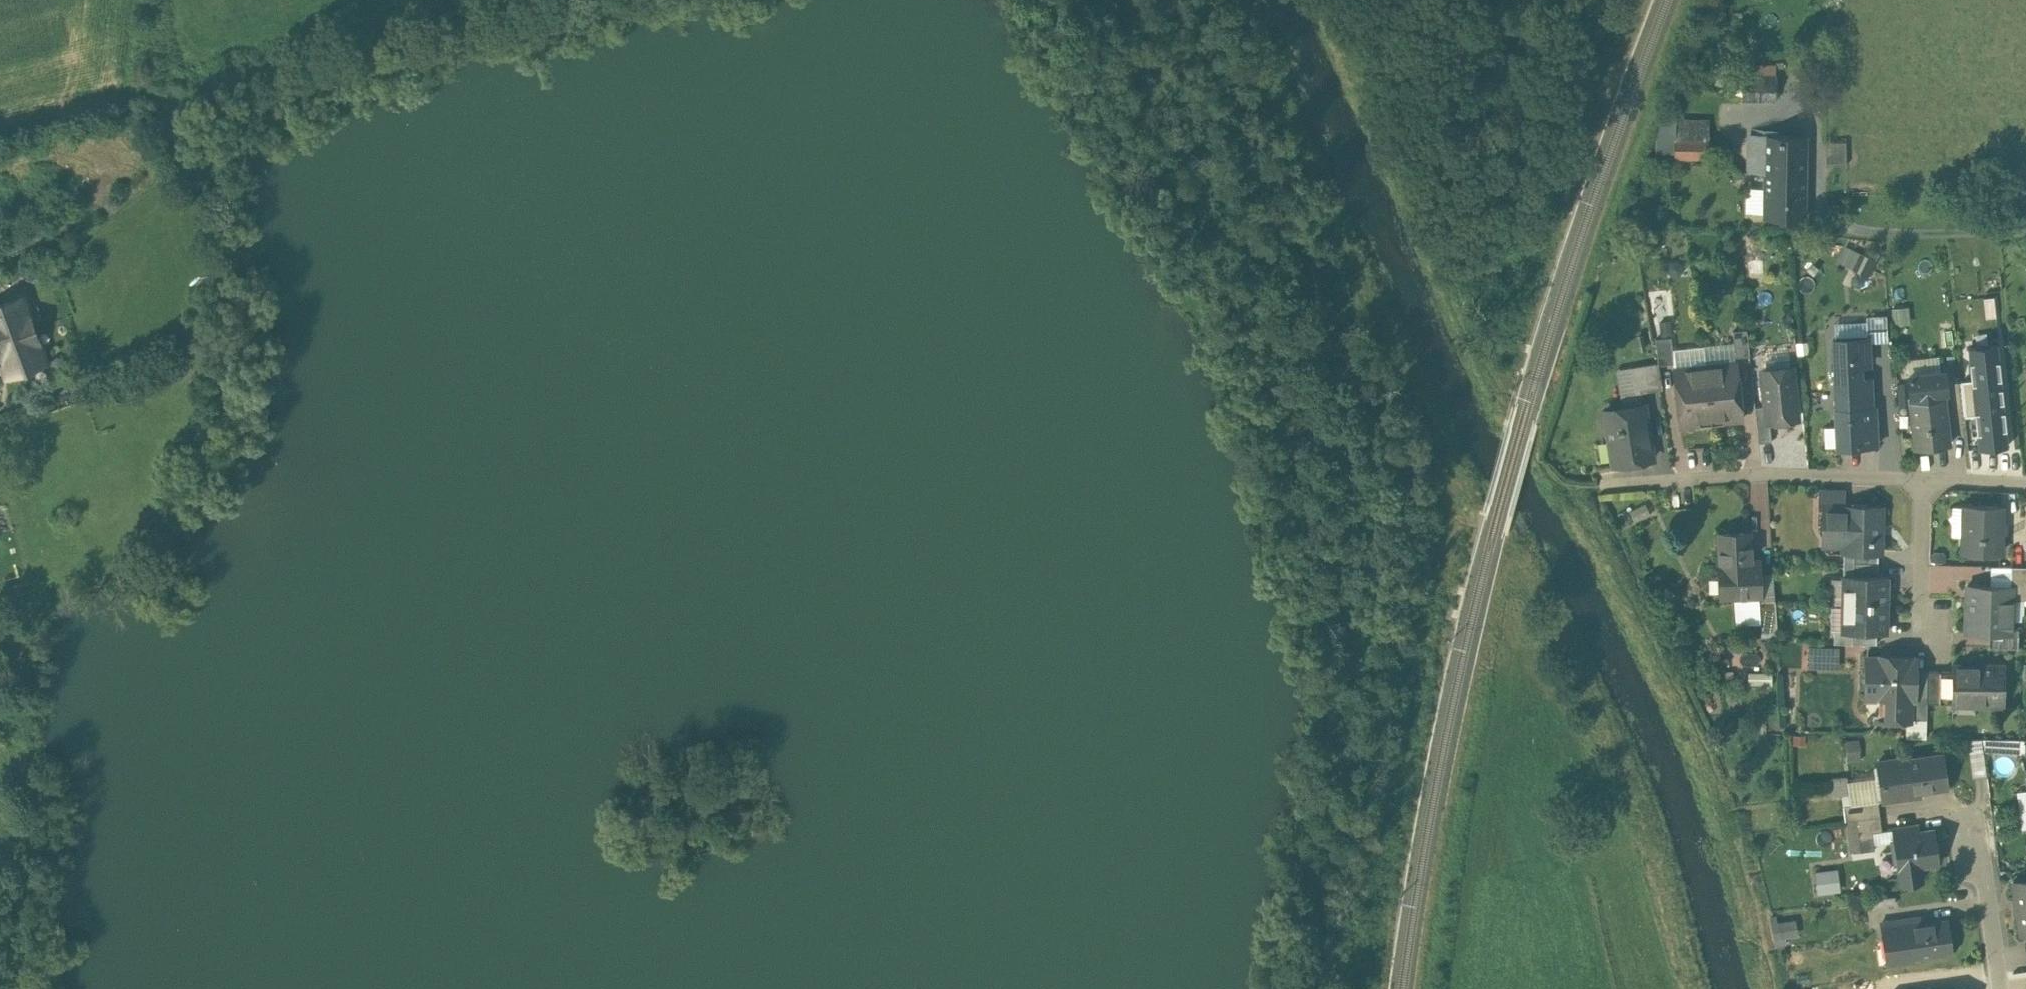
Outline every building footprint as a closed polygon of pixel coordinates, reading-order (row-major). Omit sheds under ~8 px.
[(1775,67),(1743,67),(1743,76),(1775,76),(1775,67)] [(1775,76),(1743,76),(1742,98),(1774,98),(1775,76)] [(1710,120),(1676,119),(1675,161),(1709,161),(1710,120)] [(1767,136),(1746,136),(1745,175),(1766,175),(1767,136)] [(1803,137),(1767,136),(1766,175),(1765,216),(1801,216),(1803,137)] [(1849,162),(1848,141),(1828,142),(1829,163),(1849,162)] [(1863,255),(1855,271),(1867,277),(1875,261),(1863,255)] [(0,305),(0,362),(3,361),(8,374),(45,359),(22,297),(0,305)] [(1659,320),(1660,336),(1674,335),(1673,320),(1659,320)] [(1747,329),(1733,330),(1736,356),(1750,355),(1747,329)] [(1671,337),(1656,338),(1658,362),(1659,364),(1674,362),(1671,337)] [(1867,337),(1833,338),(1835,378),(1861,377),(1861,366),(1868,365),(1867,337)] [(1968,347),(1971,380),(1962,381),(1965,416),(1975,415),(1978,448),(2007,445),(1997,344),(1968,347)] [(1658,362),(1633,366),(1637,392),(1662,388),(1659,364),(1658,362)] [(1736,362),(1705,365),(1711,416),(1723,415),(1723,420),(1742,418),(1736,362)] [(1705,365),(1674,369),(1680,425),(1699,423),(1699,417),(1711,416),(1705,365)] [(1790,367),(1763,370),(1767,405),(1769,422),(1769,421),(1795,419),(1790,367)] [(1915,448),(1949,444),(1943,393),(1947,392),(1945,371),(1907,375),(1915,448)] [(1835,378),(1835,392),(1869,390),(1869,377),(1861,377),(1835,378)] [(1835,392),(1836,407),(1870,406),(1869,390),(1835,392)] [(1645,404),(1604,410),(1613,463),(1653,457),(1645,404)] [(1767,405),(1755,406),(1759,442),(1771,440),(1769,421),(1769,422),(1767,405)] [(1870,406),(1836,407),(1837,430),(1840,430),(1841,445),(1837,446),(1837,447),(1875,445),(1874,427),(1871,427),(1870,407),(1873,407),(1873,406),(1870,406)] [(1844,489),(1819,489),(1818,507),(1824,508),(1824,506),(1844,507),(1844,505),(1844,489)] [(1645,503),(1618,516),(1624,527),(1650,514),(1645,503)] [(1880,506),(1844,505),(1844,507),(1844,533),(1848,533),(1847,549),(1843,549),(1843,551),(1853,551),(1878,551),(1879,551),(1880,506)] [(2001,505),(1964,505),(1964,506),(1968,506),(1967,534),(1963,534),(1962,552),(2000,553),(2001,505)] [(1844,507),(1824,506),(1824,508),(1824,533),(1844,533),(1844,507)] [(1749,531),(1718,533),(1718,534),(1717,534),(1719,571),(1724,571),(1725,596),(1759,595),(1758,559),(1751,559),(1749,531)] [(1853,551),(1843,551),(1843,563),(1853,563),(1853,551)] [(1878,551),(1853,551),(1853,563),(1878,563),(1878,551)] [(1878,563),(1853,563),(1853,575),(1878,575),(1878,563)] [(2011,566),(2010,585),(2012,586),(2025,586),(2025,566),(2011,566)] [(1853,575),(1843,575),(1842,603),(1886,603),(1887,587),(1885,587),(1885,577),(1887,577),(1887,576),(1853,575)] [(2010,585),(1967,584),(1966,631),(1993,632),(2011,632),(2012,599),(2012,586),(2010,585)] [(2012,586),(2012,599),(2025,599),(2025,586),(2012,586)] [(1775,599),(1758,600),(1761,635),(1777,634),(1775,599)] [(1886,603),(1842,603),(1841,631),(1851,631),(1876,631),(1885,632),(1886,630),(1884,630),(1884,619),(1886,620),(1886,603)] [(1876,631),(1851,631),(1851,643),(1876,643),(1876,631)] [(2011,632),(1993,632),(1993,646),(2017,647),(2018,633),(2011,632)] [(1844,666),(1844,643),(1814,643),(1813,666),(1844,666)] [(1891,657),(1866,657),(1867,656),(1866,656),(1865,697),(1867,697),(1867,693),(1882,693),(1906,694),(1905,698),(1906,698),(1906,696),(1907,670),(1907,657),(1891,656),(1891,657)] [(1980,665),(1953,664),(1953,662),(1952,662),(1952,670),(1951,703),(1951,706),(1953,706),(1953,703),(2002,704),(2002,706),(2003,706),(2004,662),(2003,662),(2003,666),(1980,666),(1980,665)] [(1927,670),(1907,670),(1906,696),(1926,696),(1927,696),(1927,670)] [(1952,670),(1927,670),(1927,696),(1926,696),(1926,702),(1951,703),(1952,670)] [(1906,694),(1882,693),(1882,716),(1877,716),(1876,718),(1910,719),(1910,718),(1926,718),(1926,702),(1926,696),(1906,696),(1906,698),(1905,698),(1906,694)] [(1848,759),(1864,759),(1863,737),(1848,738),(1848,759)] [(1904,756),(1877,760),(1883,801),(1919,796),(1918,789),(1945,785),(1941,754),(1905,759),(1904,756)] [(1845,776),(1831,777),(1833,795),(1847,794),(1845,776)] [(1877,801),(1842,805),(1844,820),(1855,818),(1879,815),(1877,801)] [(1879,815),(1855,818),(1860,850),(1874,848),(1871,831),(1881,830),(1879,815)] [(1917,824),(1891,828),(1897,867),(1898,867),(1900,881),(1922,878),(1920,864),(1938,862),(1934,836),(1933,828),(1918,830),(1917,824)] [(1843,865),(1818,869),(1822,892),(1846,888),(1843,865)] [(2012,881),(2016,907),(2025,906),(2025,879),(2012,881)] [(2016,907),(2019,933),(2025,932),(2025,906),(2016,907)] [(1801,915),(1777,916),(1778,939),(1802,938),(1801,915)] [(1919,922),(1918,915),(1882,920),(1886,945),(1891,944),(1893,960),(1888,960),(1888,963),(1915,959),(1914,955),(1951,950),(1947,919),(1919,922)]
